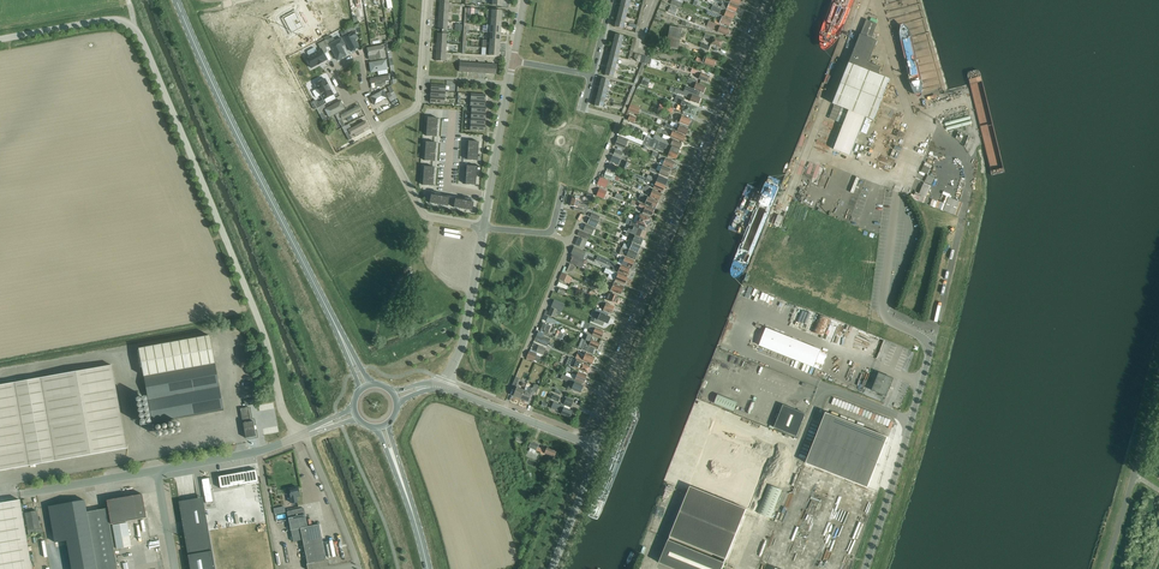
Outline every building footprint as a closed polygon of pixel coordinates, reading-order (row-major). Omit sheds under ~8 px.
[(620,6),(628,8),(630,1),(624,0),(622,0),(620,6)] [(671,4),(680,8),(682,4),(674,0),(672,0),(671,4)] [(714,1),(722,4),(721,7),(735,13),(738,6),(734,5),(722,0),(715,0),(714,1)] [(440,2),(439,11),(448,12),(449,3),(440,2)] [(721,14),(721,12),(725,13),(724,16),(732,20),(735,14),(713,5),(711,10),(721,14)] [(620,6),(618,13),(626,15),(628,8),(620,6)] [(465,8),(464,16),(467,16),(474,16),(474,9),(468,9),(465,8)] [(296,9),(285,15),(293,30),(304,24),(301,18),(300,15),(299,15),(296,9)] [(487,10),(487,17),(502,18),(502,11),(492,10),(487,10)] [(439,11),(438,20),(448,21),(448,12),(439,11)] [(707,11),(706,14),(709,15),(712,17),(716,18),(714,23),(719,25),(719,24),(725,26),(728,28),(729,27),(730,27),(730,26),(731,25),(730,23),(731,21),(713,14),(710,12),(707,11)] [(618,13),(617,20),(625,22),(626,15),(618,13)] [(487,17),(487,25),(491,25),(501,26),(502,18),(487,17)] [(438,26),(438,30),(442,30),(446,30),(447,30),(447,26),(448,21),(438,20),(438,26)] [(625,22),(617,20),(615,27),(623,29),(625,22)] [(834,149),(850,156),(866,117),(874,120),(890,79),(878,75),(881,68),(869,63),(877,41),(872,39),(877,24),(867,20),(861,35),(861,34),(833,104),(849,110),(834,149)] [(707,26),(715,29),(715,28),(719,29),(718,32),(726,35),(729,29),(719,25),(714,23),(709,21),(707,26)] [(347,30),(341,33),(342,36),(349,33),(354,30),(356,34),(360,34),(359,26),(358,24),(353,26),(347,30)] [(487,26),(486,32),(490,33),(501,33),(501,26),(491,25),(487,25),(487,26)] [(665,47),(677,50),(682,29),(670,27),(665,47)] [(438,33),(437,42),(446,43),(447,34),(446,34),(446,30),(442,30),(442,34),(438,33)] [(344,37),(352,52),(360,48),(355,39),(357,37),(354,32),(344,37)] [(490,33),(490,40),(500,41),(501,33),(490,33)] [(615,34),(614,41),(622,43),(623,36),(615,34)] [(704,37),(713,40),(711,44),(720,48),(720,47),(722,47),(722,45),(722,44),(723,41),(706,34),(704,37)] [(345,46),(341,38),(329,44),(338,61),(346,56),(342,47),(345,46)] [(309,56),(306,58),(311,68),(318,64),(318,65),(323,62),(327,60),(324,53),(331,50),(328,44),(327,40),(321,44),(321,43),(319,45),(321,50),(318,52),(316,48),(315,48),(308,51),(307,53),(309,56)] [(482,40),(482,47),(489,48),(500,48),(500,41),(490,40),(482,40)] [(614,41),(612,48),(620,50),(622,43),(614,41)] [(437,42),(436,51),(446,52),(446,43),(437,42)] [(376,56),(377,60),(385,58),(382,46),(366,49),(368,57),(376,56)] [(489,48),(489,55),(499,56),(500,48),(489,48)] [(612,48),(610,54),(618,56),(620,50),(612,48)] [(436,51),(436,61),(445,61),(445,57),(448,57),(449,53),(446,53),(446,52),(436,51)] [(610,54),(608,61),(617,63),(618,56),(610,54)] [(642,63),(643,63),(650,65),(651,58),(641,55),(640,62),(642,63)] [(696,61),(713,68),(716,61),(706,58),(705,61),(697,58),(696,61)] [(385,60),(368,64),(370,74),(387,70),(385,60)] [(608,61),(607,68),(615,70),(617,63),(608,61)] [(460,62),(459,72),(468,72),(469,63),(460,62)] [(469,63),(468,72),(478,73),(478,63),(469,63)] [(478,63),(478,73),(487,73),(487,64),(478,63)] [(487,64),(487,73),(496,74),(496,64),(487,64)] [(615,70),(607,68),(605,75),(613,77),(615,70)] [(698,79),(707,83),(710,76),(692,69),(691,72),(700,76),(698,79)] [(370,78),(371,84),(389,80),(388,75),(370,78)] [(642,83),(649,86),(651,79),(645,76),(642,83)] [(602,78),(600,85),(608,87),(610,80),(602,78)] [(317,89),(312,92),(316,98),(321,95),(323,100),(317,103),(316,101),(313,102),(316,109),(320,107),(327,103),(325,99),(334,95),(325,79),(315,84),(317,89)] [(686,86),(683,92),(698,97),(700,92),(703,93),(705,87),(688,79),(687,82),(695,86),(693,89),(686,86)] [(600,85),(598,92),(606,94),(608,87),(600,85)] [(390,86),(387,87),(391,94),(392,96),(394,100),(397,98),(394,92),(390,86)] [(698,97),(683,92),(675,89),(674,92),(691,98),(690,101),(698,104),(700,98),(698,97)] [(370,98),(374,105),(387,98),(383,91),(370,98)] [(598,92),(596,98),(605,100),(606,94),(598,92)] [(605,100),(596,98),(595,105),(603,107),(605,100)] [(683,102),(675,99),(674,102),(681,104),(680,105),(685,107),(683,111),(694,115),(696,108),(690,106),(690,104),(683,102)] [(342,100),(324,110),(328,119),(346,109),(342,100)] [(655,108),(658,109),(672,114),(673,109),(657,103),(655,108)] [(630,105),(628,112),(637,116),(640,109),(630,105)] [(340,115),(343,120),(361,110),(358,106),(340,115)] [(320,107),(316,109),(318,112),(320,115),(322,118),(323,121),(326,120),(323,113),(322,111),(320,107)] [(690,123),(691,121),(691,120),(691,119),(682,116),(680,121),(677,119),(675,122),(679,124),(679,123),(688,126),(689,124),(690,123)] [(949,121),(946,122),(948,129),(973,123),(971,116),(963,118),(964,121),(950,125),(949,121)] [(427,117),(426,136),(436,137),(438,118),(427,117)] [(365,121),(348,130),(351,135),(368,127),(365,121)] [(665,127),(668,128),(686,135),(688,129),(679,125),(678,128),(666,124),(665,127)] [(666,132),(666,131),(663,130),(658,128),(656,132),(683,142),(685,136),(672,131),(671,134),(666,132)] [(654,135),(653,139),(679,149),(680,147),(681,147),(682,145),(681,144),(681,143),(673,139),(672,142),(654,135)] [(679,149),(653,139),(645,136),(642,144),(663,153),(664,151),(669,153),(668,155),(676,159),(680,150),(679,149)] [(615,145),(624,149),(627,143),(617,139),(615,145)] [(468,141),(467,160),(481,161),(481,157),(478,156),(479,142),(468,141)] [(426,142),(424,161),(435,161),(436,143),(426,142)] [(613,155),(621,158),(623,153),(615,150),(613,155)] [(610,161),(618,165),(620,159),(612,156),(610,161)] [(659,164),(662,165),(672,169),(675,162),(659,156),(658,159),(661,160),(659,164)] [(806,175),(813,177),(818,163),(811,160),(806,175)] [(609,164),(607,168),(606,171),(614,174),(617,167),(609,164)] [(650,171),(658,175),(659,174),(667,177),(668,174),(670,175),(671,171),(670,171),(670,170),(662,166),(661,167),(658,165),(656,170),(651,168),(650,171)] [(424,166),(423,185),(433,186),(434,167),(424,166)] [(467,166),(465,184),(476,185),(477,171),(480,171),(480,167),(467,166)] [(611,180),(613,174),(606,172),(603,177),(611,180)] [(638,175),(636,178),(639,179),(638,182),(643,184),(645,178),(638,175)] [(648,175),(646,178),(665,186),(667,180),(658,176),(657,179),(648,175)] [(928,175),(925,182),(932,185),(935,179),(928,175)] [(605,188),(608,181),(600,178),(597,185),(605,188)] [(665,186),(646,178),(645,181),(654,185),(653,188),(662,192),(665,186)] [(835,183),(791,294),(847,316),(891,205),(835,183)] [(649,189),(645,188),(643,187),(642,190),(651,194),(649,197),(659,201),(661,194),(649,189)] [(656,207),(658,204),(657,203),(658,201),(640,194),(639,198),(644,200),(645,198),(647,199),(645,204),(655,208),(655,207),(656,207)] [(431,195),(429,203),(448,206),(449,198),(431,195)] [(582,205),(578,204),(579,200),(580,197),(576,196),(575,199),(572,198),(570,206),(574,207),(573,210),(584,213),(586,206),(582,205)] [(455,199),(454,208),(472,211),(474,202),(455,199)] [(653,212),(654,209),(632,200),(630,203),(644,209),(643,213),(652,216),(652,215),(653,215),(654,213),(653,212)] [(787,217),(790,205),(784,203),(781,215),(787,217)] [(625,224),(634,227),(641,230),(643,227),(646,228),(647,224),(648,224),(649,224),(649,223),(650,223),(650,222),(650,221),(649,220),(649,219),(640,215),(639,216),(636,215),(633,221),(627,218),(625,224)] [(776,219),(774,218),(772,222),(778,224),(781,217),(777,215),(776,219)] [(587,224),(596,227),(599,222),(590,218),(587,224)] [(595,229),(586,225),(584,231),(593,235),(595,229)] [(641,230),(634,227),(632,231),(628,229),(627,232),(631,234),(643,239),(646,232),(641,230)] [(455,237),(456,234),(440,231),(440,234),(444,235),(443,240),(439,239),(438,242),(454,244),(455,237)] [(577,235),(587,240),(589,235),(579,231),(577,235)] [(628,240),(631,242),(640,246),(643,240),(626,233),(625,236),(629,237),(628,240)] [(575,245),(584,249),(587,241),(581,239),(578,238),(575,245)] [(624,244),(622,248),(626,249),(626,248),(638,253),(640,247),(628,242),(627,245),(624,244)] [(571,253),(583,258),(585,251),(574,246),(571,253)] [(626,249),(622,248),(621,247),(619,254),(635,260),(637,254),(626,249)] [(618,254),(617,256),(616,257),(622,259),(623,258),(624,259),(622,264),(631,268),(634,261),(629,259),(618,254)] [(585,260),(573,255),(570,263),(577,266),(582,268),(585,260)] [(604,262),(604,263),(614,267),(612,271),(617,272),(627,276),(627,275),(628,276),(629,272),(628,272),(630,269),(625,267),(622,265),(618,264),(606,259),(604,262)] [(567,271),(573,274),(576,267),(570,264),(567,271)] [(627,278),(610,271),(611,271),(605,269),(604,273),(609,275),(608,278),(615,281),(624,285),(627,278)] [(572,278),(561,273),(558,279),(569,284),(572,278)] [(601,281),(607,284),(612,286),(611,291),(620,295),(622,291),(624,287),(622,286),(609,281),(607,280),(607,279),(603,277),(601,281)] [(606,300),(616,304),(618,300),(617,299),(618,297),(602,290),(601,293),(605,294),(607,294),(608,294),(606,300)] [(613,309),(614,307),(610,305),(610,304),(598,299),(597,303),(600,305),(600,304),(604,306),(603,310),(611,314),(611,313),(613,313),(614,311),(613,309)] [(554,300),(551,307),(561,311),(564,304),(554,300)] [(548,315),(554,318),(557,310),(551,308),(548,315)] [(610,321),(611,319),(610,317),(607,316),(608,314),(596,309),(595,311),(600,313),(598,320),(592,317),(590,321),(602,326),(604,322),(607,324),(608,321),(610,321)] [(585,322),(583,328),(584,328),(585,328),(594,331),(592,335),(601,339),(602,338),(603,337),(604,336),(603,335),(604,332),(595,329),(595,327),(590,325),(590,324),(585,322)] [(551,326),(543,323),(540,332),(548,335),(551,326)] [(759,346),(814,367),(821,350),(766,328),(759,346)] [(861,339),(866,342),(869,335),(863,332),(861,339)] [(537,333),(534,340),(540,343),(547,346),(549,340),(543,337),(542,338),(543,335),(537,333)] [(587,335),(581,350),(593,355),(595,349),(598,350),(600,344),(591,340),(593,337),(587,335)] [(139,349),(153,423),(224,410),(210,336),(139,349)] [(536,352),(543,355),(546,348),(539,345),(536,352)] [(526,358),(533,361),(536,354),(529,351),(526,358)] [(575,357),(592,364),(595,357),(585,353),(583,359),(581,358),(582,356),(577,354),(575,357)] [(572,367),(578,370),(587,373),(588,373),(589,370),(589,369),(590,366),(584,364),(584,362),(575,359),(574,363),(572,363),(571,366),(572,367)] [(127,448),(112,365),(0,385),(0,471),(127,448)] [(585,379),(586,376),(582,374),(583,374),(573,370),(573,369),(572,369),(567,367),(565,370),(572,373),(576,375),(574,379),(575,380),(583,383),(584,382),(585,380),(585,379)] [(872,391),(886,396),(893,379),(879,373),(872,391)] [(583,386),(574,382),(575,380),(574,379),(563,375),(560,374),(558,378),(562,379),(570,383),(568,389),(573,391),(573,389),(580,392),(583,386)] [(513,396),(520,399),(524,390),(518,388),(520,385),(517,384),(519,379),(515,377),(512,385),(515,387),(513,392),(515,392),(513,396)] [(524,390),(520,399),(528,402),(529,398),(530,398),(532,395),(535,396),(539,386),(534,384),(532,390),(530,389),(529,392),(524,390)] [(715,404),(734,411),(737,402),(718,395),(715,404)] [(563,405),(570,408),(573,401),(566,398),(563,405)] [(564,407),(553,403),(551,409),(558,412),(559,410),(562,412),(561,414),(570,418),(572,412),(564,408),(564,407)] [(784,405),(775,427),(797,436),(806,414),(784,405)] [(240,409),(246,438),(256,436),(253,421),(251,421),(248,407),(240,409)] [(868,488),(888,437),(826,413),(806,463),(868,488)] [(775,439),(719,416),(692,483),(748,506),(775,439)] [(785,438),(783,444),(792,448),(795,442),(785,438)] [(545,454),(554,458),(557,452),(547,448),(546,450),(543,449),(542,450),(537,448),(538,445),(531,442),(530,444),(528,443),(527,447),(541,453),(541,454),(544,456),(545,454)] [(218,477),(220,489),(258,482),(256,470),(218,477)] [(206,479),(200,480),(204,503),(213,502),(209,478),(206,479)] [(768,485),(757,513),(770,518),(782,490),(768,485)] [(670,537),(669,540),(725,562),(726,559),(726,560),(747,509),(691,486),(670,537)] [(297,497),(300,497),(298,487),(289,489),(289,488),(285,489),(286,494),(290,494),(291,503),(298,502),(297,497)] [(142,495),(107,501),(111,525),(146,518),(142,495)] [(20,500),(0,504),(0,568),(32,568),(20,500)] [(49,507),(55,542),(66,540),(71,568),(117,568),(107,509),(87,512),(84,501),(49,507)] [(180,507),(191,568),(216,568),(204,503),(180,507)] [(251,503),(243,504),(245,515),(253,514),(251,503)] [(308,568),(315,568),(329,566),(328,560),(327,560),(320,524),(308,526),(304,508),(287,512),(293,542),(303,540),(307,564),(308,568)] [(25,513),(28,531),(39,528),(36,511),(25,513)] [(131,547),(127,523),(113,526),(117,549),(131,547)] [(673,568),(723,568),(726,562),(725,562),(669,540),(668,539),(659,563),(673,568)]
